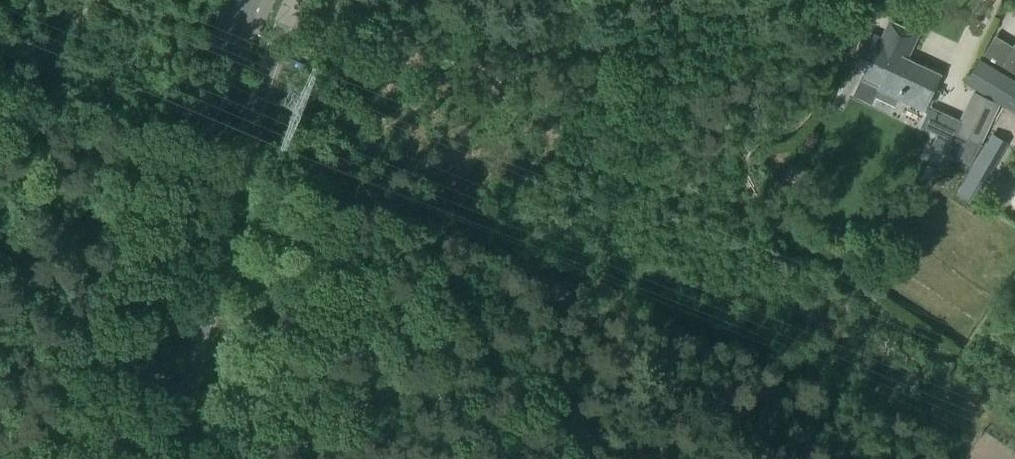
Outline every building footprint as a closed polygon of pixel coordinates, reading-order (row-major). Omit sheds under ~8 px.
[(871,36),(858,63),(867,67),(863,76),(881,84),(878,89),(898,98),(900,93),(924,104),(927,98),(936,102),(940,92),(932,88),(938,75),(904,60),(905,57),(916,35),(888,23),(880,40),(871,36)] [(1014,44),(997,73),(971,58),(960,77),(985,92),(984,94),(1014,113),(1014,45),(1014,44)] [(997,104),(972,92),(959,121),(948,116),(933,147),(967,163),(977,146),(997,104)] [(1001,141),(1004,136),(996,131),(992,136),(991,135),(957,194),(958,194),(955,199),(965,206),(968,201),(972,204),(1007,145),(1001,141)] [(904,217),(893,207),(884,218),(895,227),(904,217)]
